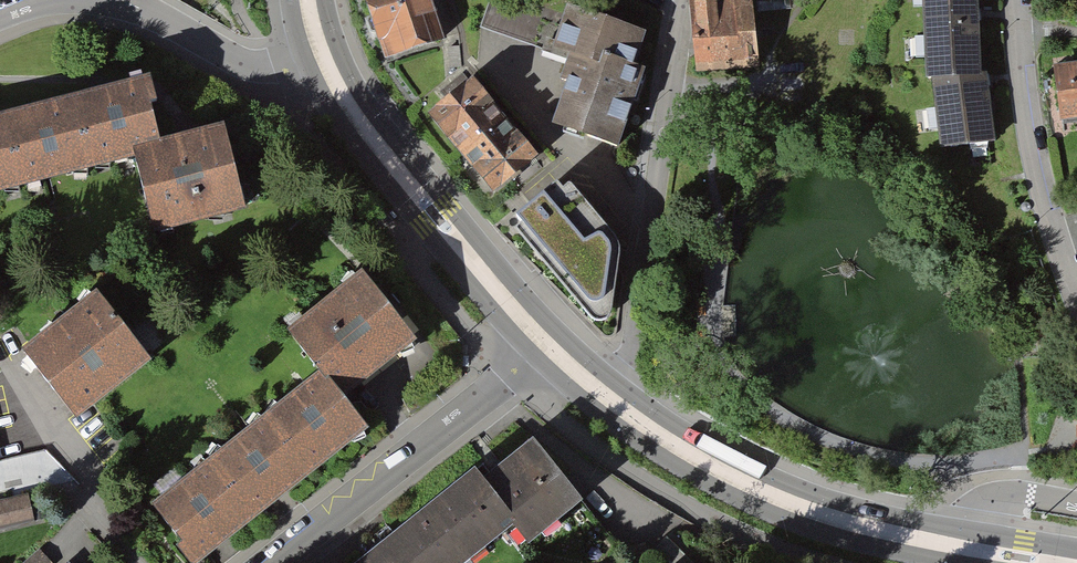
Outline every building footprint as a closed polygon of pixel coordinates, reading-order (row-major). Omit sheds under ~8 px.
[(386,61),(448,40),(434,0),(364,0),(386,61)] [(480,27),(543,48),(547,37),(556,40),(564,14),(521,0),(490,0),(480,27)] [(752,0),(689,0),(695,72),(758,67),(752,0)] [(926,88),(931,88),(931,85),(981,79),(977,0),(922,0),(926,88)] [(567,79),(551,125),(618,147),(644,68),(634,64),(645,31),(568,4),(564,14),(556,40),(547,37),(543,48),(568,56),(565,66),(562,78),(567,79)] [(1052,72),(1060,128),(1076,126),(1076,69),(1052,72)] [(940,155),(995,148),(985,78),(981,79),(931,85),(931,88),(940,155)] [(0,125),(0,199),(139,162),(161,242),(251,218),(228,133),(163,151),(145,86),(0,125)] [(449,106),(427,125),(461,165),(505,128),(470,88),(449,106)] [(505,128),(461,165),(495,206),(516,189),(539,169),(505,128)] [(557,177),(516,214),(521,221),(515,227),(590,316),(599,320),(607,318),(612,311),(619,256),(620,245),(616,236),(570,179),(563,185),(557,177)] [(134,507),(177,562),(190,562),(351,439),(322,402),(391,348),(338,279),(263,337),(298,381),(134,507)] [(74,295),(1,354),(58,423),(130,364),(74,295)] [(345,562),(451,562),(494,527),(513,548),(566,503),(514,443),(465,484),(454,471),(345,562)] [(0,500),(0,532),(32,523),(24,494),(0,500)] [(23,562),(50,562),(39,550),(23,562)]
